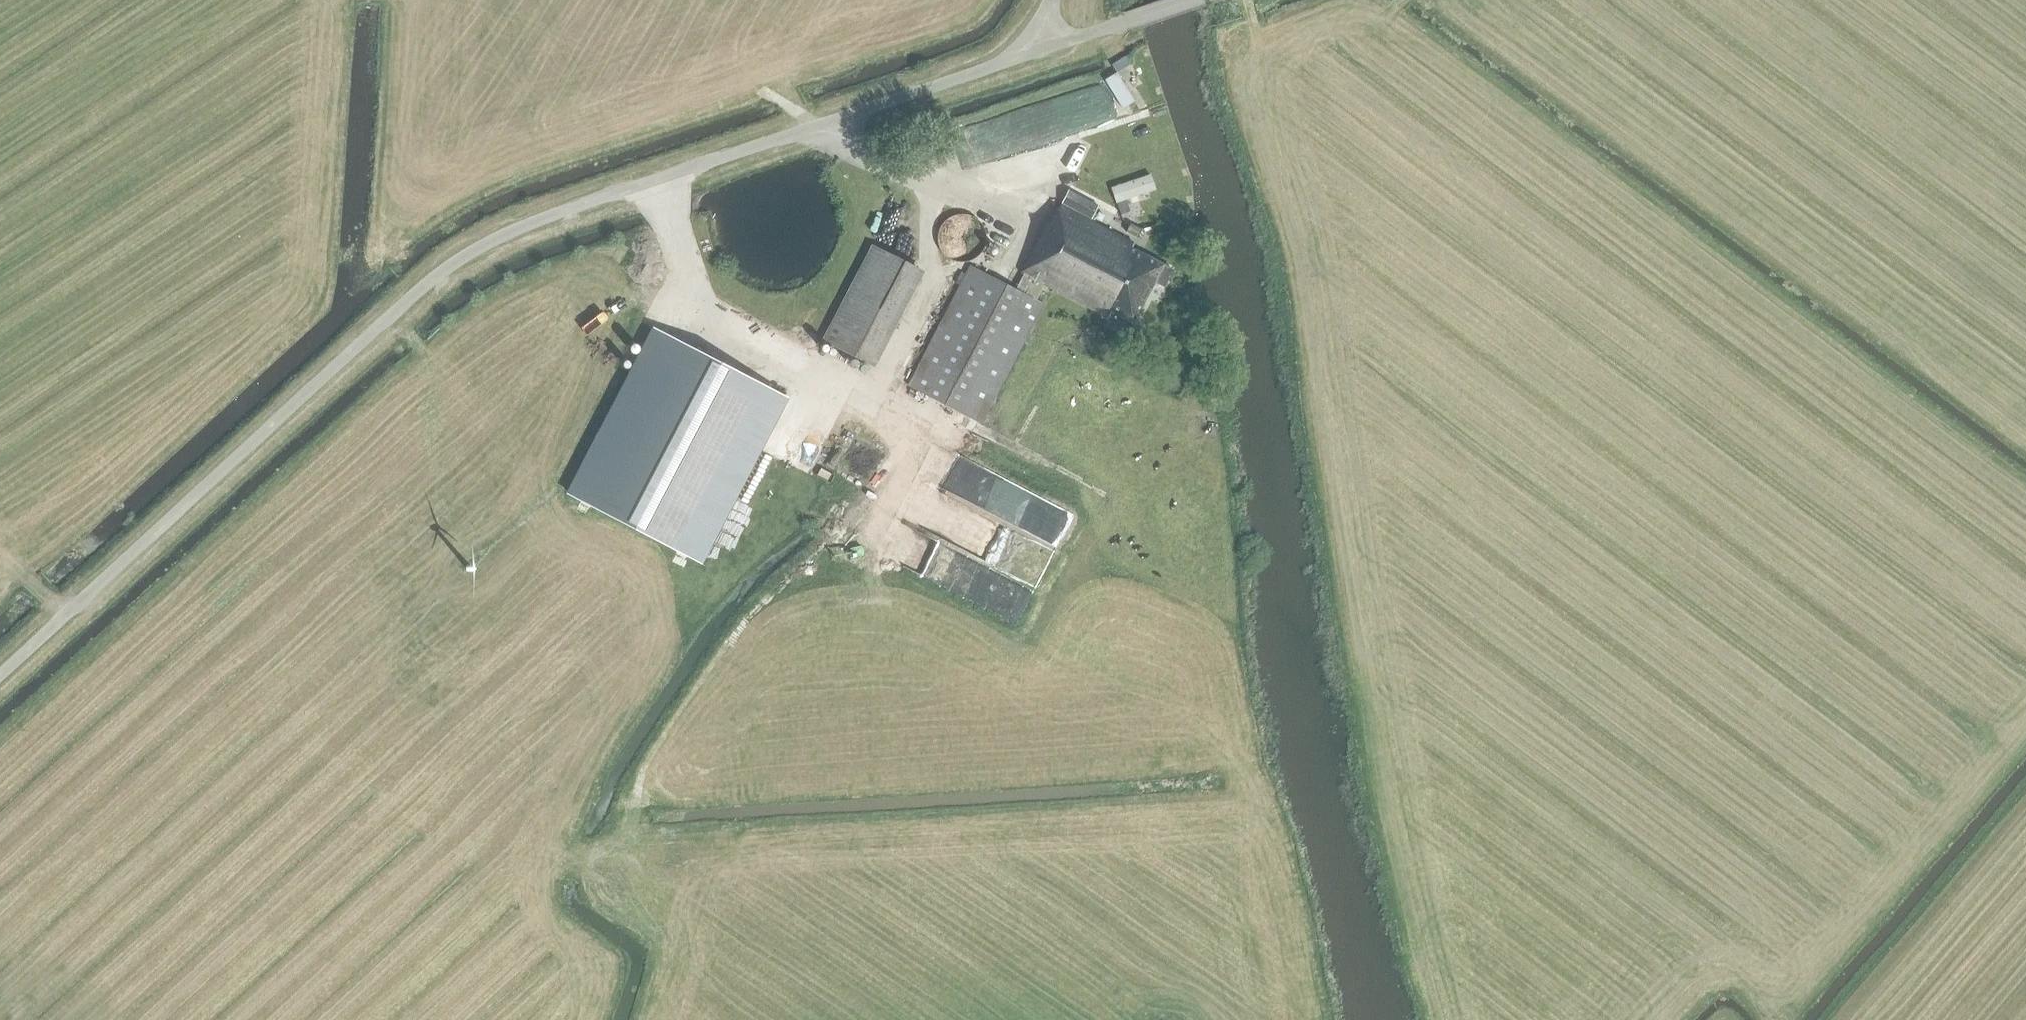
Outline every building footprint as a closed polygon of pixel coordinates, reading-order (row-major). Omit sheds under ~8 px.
[(1118,71),(1105,78),(1123,111),(1136,104),(1118,71)] [(1132,245),(1088,221),(1096,205),(1067,190),(1049,224),(1045,222),(1019,273),(1022,275),(1015,290),(969,266),(907,386),(981,424),(1043,304),(1036,300),(1043,286),(1107,319),(1110,313),(1133,325),(1155,283),(1164,288),(1173,271),(1130,249),(1132,245)] [(981,243),(981,237),(980,228),(977,223),(974,220),(967,216),(962,214),(956,214),(953,214),(948,216),(941,222),(938,225),(936,230),(935,238),(935,242),(937,247),(939,250),(942,254),(945,257),(950,259),(953,260),(959,261),(966,259),(971,257),(974,254),(978,250),(980,246),(981,243)] [(1137,238),(1142,229),(1131,223),(1126,232),(1137,238)] [(865,364),(915,267),(871,244),(821,341),(865,364)] [(656,330),(570,495),(698,562),(784,397),(656,330)] [(922,485),(1061,546),(1076,512),(936,451),(922,485)]
